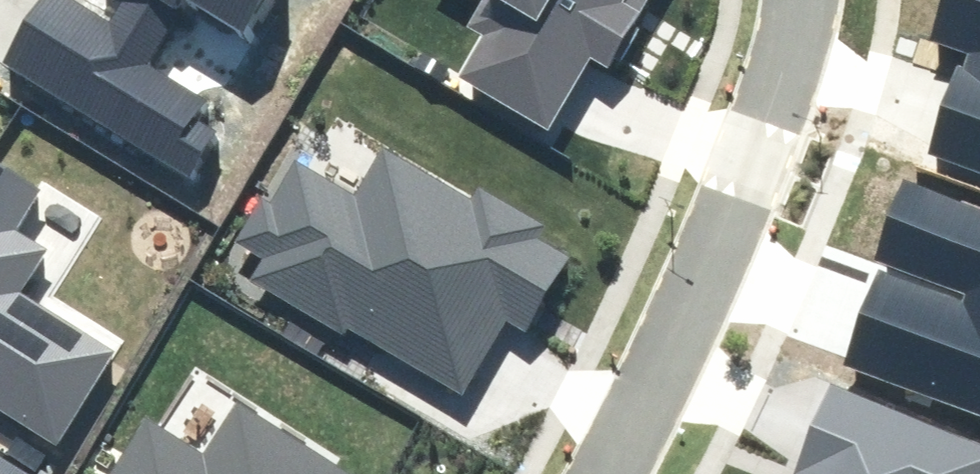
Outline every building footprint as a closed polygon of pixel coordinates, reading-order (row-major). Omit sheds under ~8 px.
[(108,22),(72,0),(42,0),(6,59),(189,170),(213,130),(193,119),(204,102),(145,66),(185,0),(248,38),(271,0),(121,0),(108,22)] [(459,75),(549,128),(589,59),(608,70),(649,0),(479,0),(464,26),(481,37),(459,75)] [(927,153),(979,171),(979,0),(948,0),(933,43),(967,54),(963,66),(957,64),(927,153)] [(261,260),(250,279),(347,337),(351,331),(465,399),(509,326),(523,334),(569,258),(530,235),(538,221),(475,183),(466,199),(382,149),(355,194),(298,160),(276,197),(263,189),(231,243),(261,260)] [(51,443),(109,353),(22,298),(49,257),(12,233),(37,194),(0,170),(0,411),(51,443)] [(844,364),(979,414),(979,212),(903,184),(875,260),(964,292),(961,301),(878,271),(844,364)] [(834,385),(796,473),(979,473),(979,447),(834,385)] [(114,473),(347,473),(236,404),(204,453),(149,418),(114,473)] [(0,464),(0,473),(14,473),(0,464)]
